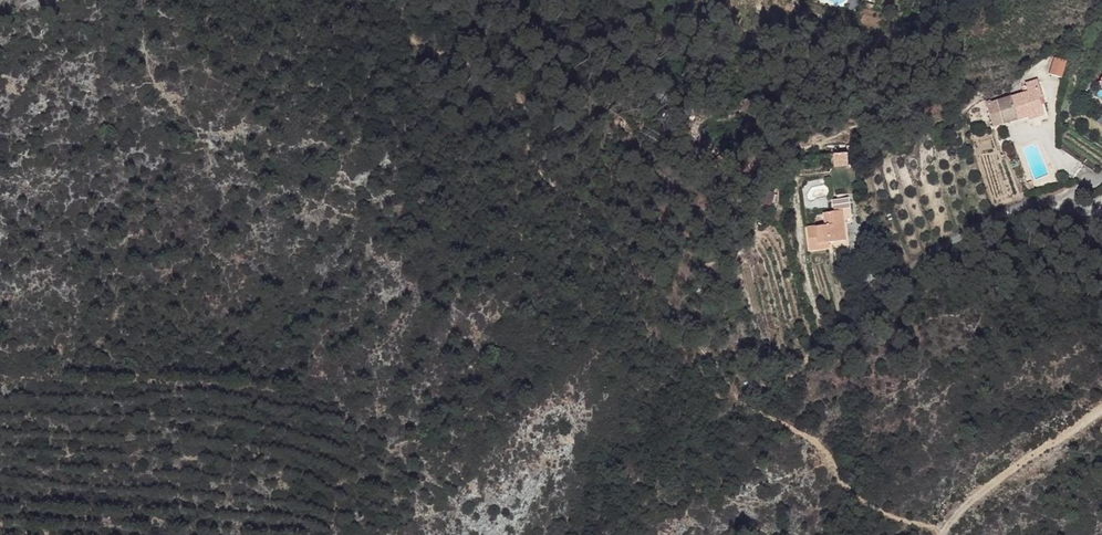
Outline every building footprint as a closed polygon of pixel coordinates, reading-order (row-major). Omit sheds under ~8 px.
[(1066,61),(1055,57),(1050,73),(1062,77),(1066,61)] [(1026,83),(1028,91),(991,101),(991,99),(986,100),(993,127),(1028,117),(1029,119),(1044,115),(1041,104),(1044,103),(1038,79),(1026,83)] [(831,155),(832,168),(845,167),(844,153),(831,155)] [(850,197),(832,198),(833,210),(842,209),(843,222),(851,222),(850,197)] [(824,228),(806,230),(808,252),(827,250),(826,246),(843,244),(840,214),(823,216),(824,228)]
